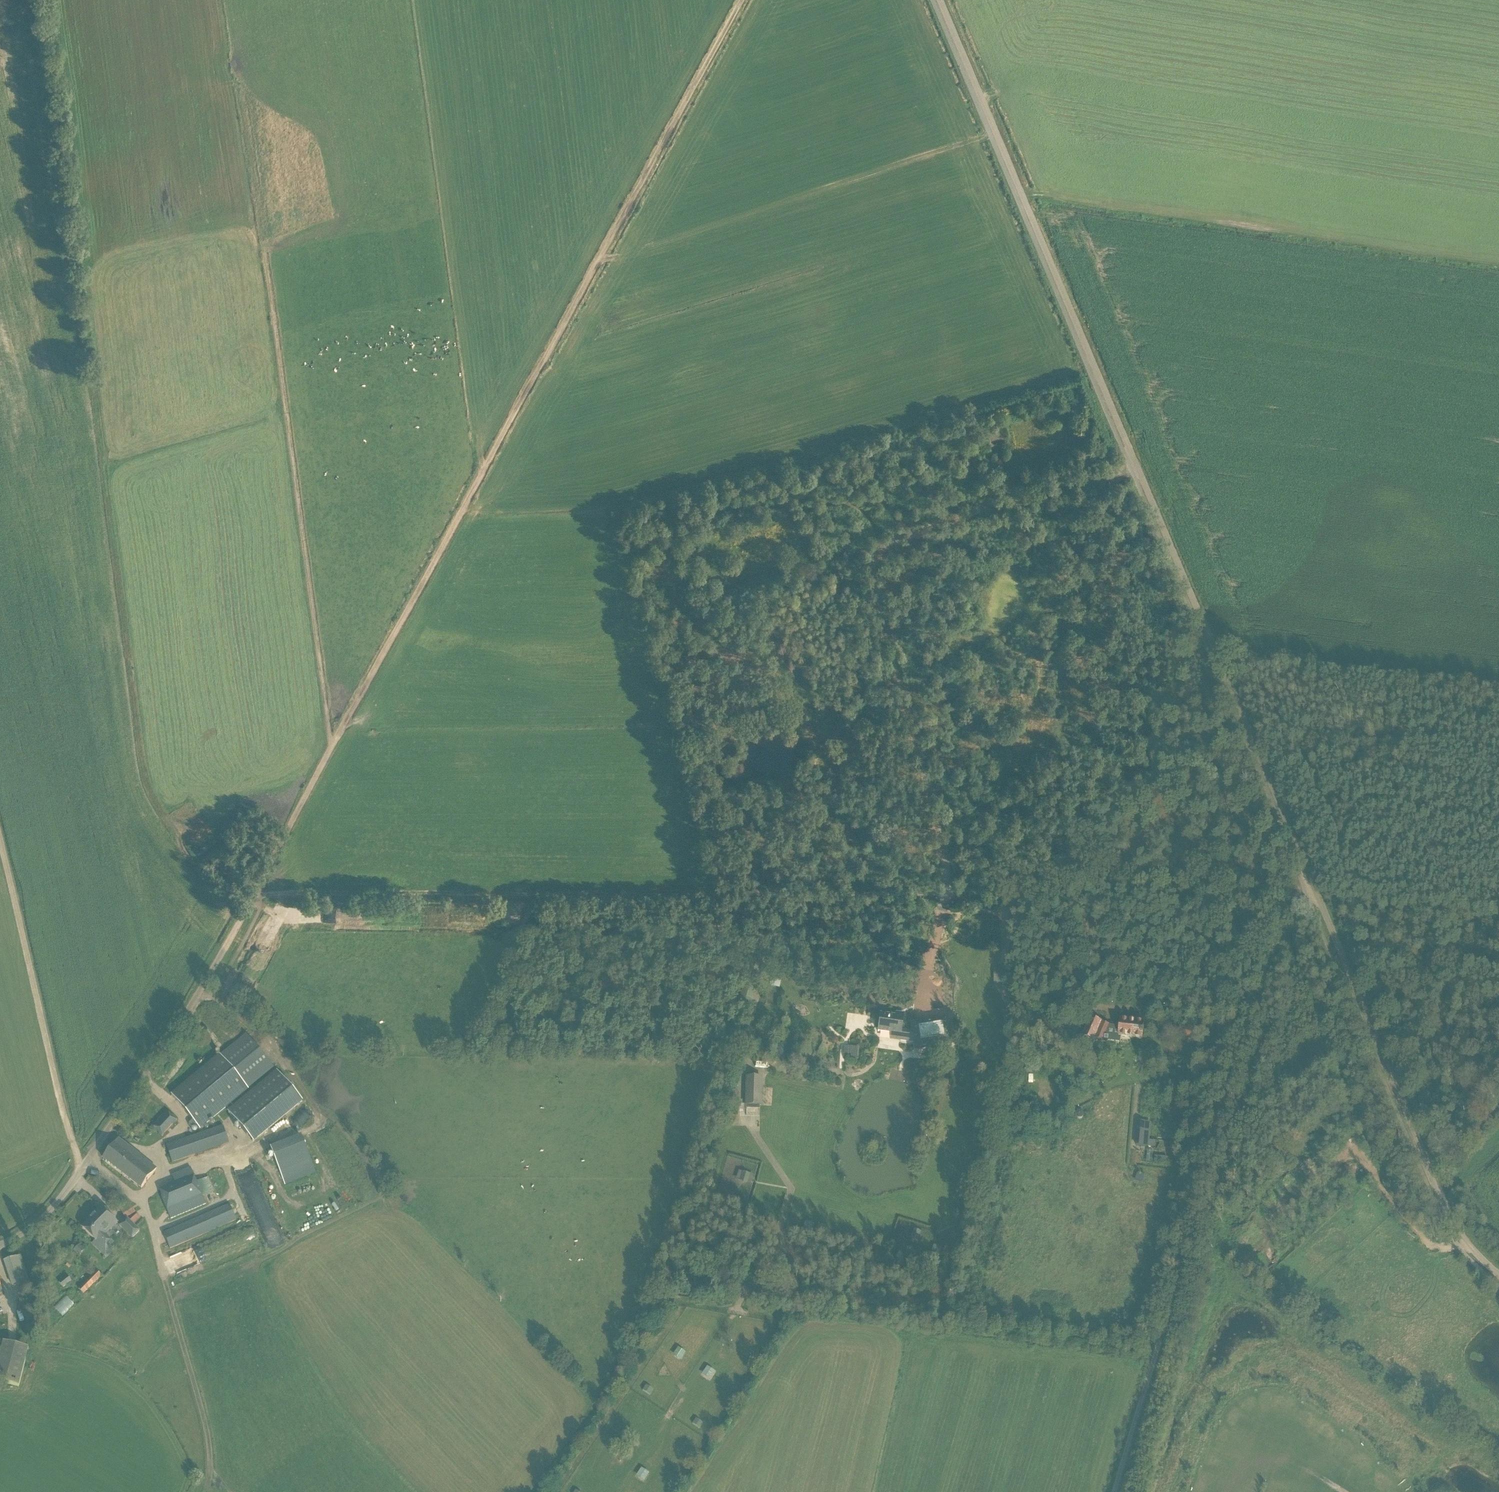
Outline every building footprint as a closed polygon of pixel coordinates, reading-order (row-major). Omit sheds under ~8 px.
[(1028,734),(1032,724),(1025,721),(1021,731),(1028,734)] [(1007,982),(1007,969),(994,969),(994,982),(1007,982)] [(878,1030),(878,1032),(891,1034),(900,1035),(900,1040),(916,1042),(915,1043),(933,1040),(934,1046),(950,1043),(946,1019),(912,1024),(914,1033),(901,1031),(903,1019),(895,1018),(880,1015),(880,1017),(878,1030)] [(1109,1026),(1091,1017),(1082,1036),(1096,1042),(1097,1039),(1107,1043),(1108,1041),(1120,1042),(1121,1037),(1142,1040),(1144,1023),(1121,1020),(1120,1027),(1109,1026)] [(172,1096),(178,1103),(192,1120),(196,1124),(200,1129),(274,1068),(246,1034),(172,1096)] [(851,1047),(851,1059),(859,1060),(859,1047),(851,1047)] [(277,1072),(228,1113),(254,1143),(303,1102),(277,1072)] [(744,1106),(746,1106),(746,1109),(759,1109),(759,1106),(762,1106),(762,1077),(745,1077),(744,1106)] [(1064,1105),(1078,1100),(1076,1092),(1061,1097),(1064,1105)] [(152,1127),(159,1134),(163,1137),(177,1122),(166,1112),(152,1127)] [(293,1114),(296,1124),(305,1121),(302,1112),(293,1114)] [(1147,1141),(1142,1141),(1143,1122),(1129,1121),(1128,1148),(1146,1148),(1147,1141)] [(229,1144),(223,1126),(166,1146),(172,1163),(229,1144)] [(270,1148),(284,1186),(316,1173),(301,1136),(270,1148)] [(103,1159),(111,1165),(140,1188),(155,1169),(143,1159),(126,1146),(118,1140),(103,1159)] [(175,1184),(159,1191),(171,1219),(206,1205),(202,1197),(214,1192),(208,1177),(196,1182),(190,1167),(171,1175),(175,1184)] [(731,1180),(738,1184),(742,1176),(735,1172),(731,1180)] [(1136,1174),(1134,1182),(1143,1183),(1144,1176),(1136,1174)] [(1291,1177),(1283,1178),(1284,1187),(1292,1186),(1291,1177)] [(1354,1204),(1351,1201),(1346,1206),(1349,1209),(1354,1204)] [(236,1221),(229,1205),(163,1233),(170,1249),(236,1221)] [(1357,1209),(1360,1216),(1365,1213),(1362,1206),(1357,1209)] [(90,1220),(82,1229),(89,1236),(96,1242),(94,1244),(101,1252),(106,1247),(111,1242),(105,1236),(104,1235),(116,1222),(109,1215),(102,1208),(90,1220)] [(127,1219),(120,1227),(132,1239),(139,1232),(127,1219)] [(906,1229),(902,1238),(910,1241),(913,1232),(906,1229)] [(931,1254),(939,1256),(942,1248),(942,1247),(934,1245),(931,1254)] [(4,1261),(7,1271),(12,1285),(27,1280),(19,1256),(4,1261)] [(163,1260),(169,1272),(179,1268),(173,1256),(163,1260)] [(19,1387),(29,1348),(3,1342),(0,1352),(0,1383),(19,1387)] [(666,1353),(672,1360),(679,1353),(673,1347),(666,1353)] [(695,1372),(702,1379),(709,1372),(702,1365),(695,1372)] [(692,1428),(695,1422),(689,1418),(686,1424),(692,1428)] [(636,1467),(629,1475),(637,1481),(643,1473),(636,1467)]
